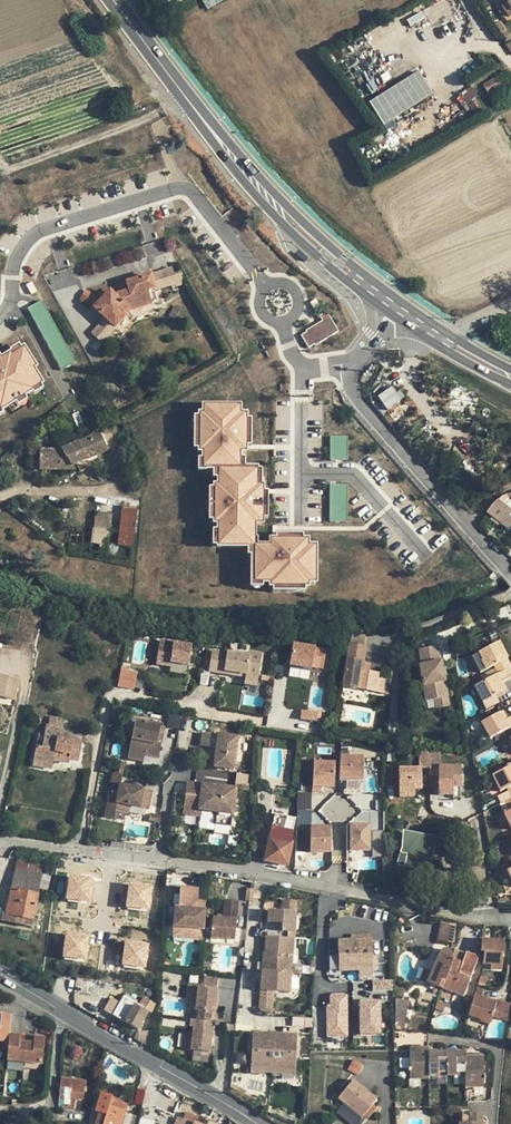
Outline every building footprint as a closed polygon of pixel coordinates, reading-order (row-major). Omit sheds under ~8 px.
[(207,9),(223,0),(202,0),(207,9)] [(509,17),(510,16),(510,0),(507,0),(509,2),(502,6),(509,17)] [(422,12),(407,20),(410,26),(425,18),(422,12)] [(369,103),(383,126),(432,94),(418,72),(369,103)] [(484,85),(489,93),(499,87),(495,79),(484,85)] [(122,99),(128,110),(140,102),(134,92),(122,99)] [(470,106),(477,117),(486,111),(478,100),(470,106)] [(147,127),(153,142),(160,140),(155,126),(155,124),(147,127)] [(155,126),(160,140),(168,137),(163,124),(155,126)] [(95,308),(115,327),(124,318),(122,315),(127,310),(150,303),(147,291),(155,288),(150,276),(127,283),(130,290),(118,294),(115,298),(110,293),(102,301),(95,308)] [(95,308),(102,301),(87,292),(81,301),(95,308)] [(43,299),(29,307),(62,369),(77,362),(43,299)] [(169,316),(174,320),(182,308),(176,305),(169,316)] [(329,315),(298,331),(308,349),(339,332),(329,315)] [(90,332),(102,342),(114,327),(102,317),(90,332)] [(19,343),(11,349),(12,351),(14,354),(22,348),(19,343)] [(1,408),(1,409),(6,406),(15,400),(32,390),(31,389),(41,382),(32,368),(35,366),(24,347),(22,348),(14,354),(12,351),(0,359),(0,409),(1,408)] [(44,387),(41,382),(31,389),(35,393),(44,387)] [(377,395),(387,409),(403,398),(394,384),(377,395)] [(18,405),(15,400),(6,406),(9,411),(18,405)] [(247,557),(248,576),(249,576),(258,576),(266,575),(266,579),(268,579),(302,578),(302,574),(310,573),(308,538),(301,538),(300,532),(271,533),(264,533),(264,540),(247,541),(246,517),(254,516),(252,480),(246,480),(245,463),(233,464),(233,447),(239,447),(237,410),(231,411),(231,403),(196,404),(196,412),(192,412),(192,414),(194,447),(194,449),(198,449),(198,456),(199,465),(199,466),(208,466),(209,483),(205,484),(205,485),(207,518),(207,520),(210,519),(211,543),(240,542),(246,541),(247,557)] [(324,429),(325,452),(343,451),(342,428),(324,429)] [(40,450),(40,469),(65,469),(65,466),(72,467),(107,451),(99,433),(61,451),(40,450)] [(328,514),(346,513),(344,476),(326,476),(328,514)] [(486,512),(509,530),(510,527),(510,509),(501,502),(497,506),(493,503),(486,512)] [(123,507),(121,532),(134,533),(137,509),(123,507)] [(94,512),(92,543),(107,544),(108,513),(94,512)] [(118,545),(133,547),(134,533),(121,532),(109,532),(108,544),(118,545)] [(157,665),(171,667),(171,664),(189,667),(192,647),(160,642),(157,665)] [(379,674),(369,672),(362,671),(364,663),(366,646),(350,644),(343,687),(357,689),(384,693),(386,680),(378,679),(379,674)] [(470,658),(479,674),(492,667),(506,660),(497,644),(470,658)] [(327,651),(294,646),(291,666),(313,670),(313,666),(324,667),(327,651)] [(425,701),(433,699),(446,696),(442,678),(439,679),(438,675),(442,674),(439,662),(438,662),(435,647),(418,650),(421,665),(419,666),(425,701)] [(210,673),(225,675),(226,672),(247,675),(246,678),(259,680),(262,655),(250,653),(250,657),(213,652),(210,673)] [(493,670),(507,663),(506,660),(492,667),(493,670)] [(493,670),(497,675),(502,684),(510,679),(510,669),(507,663),(493,670)] [(122,672),(119,688),(136,691),(138,674),(130,673),(122,672)] [(494,677),(498,686),(502,684),(497,675),(494,677)] [(14,700),(19,681),(0,677),(0,697),(14,700)] [(473,689),(481,705),(503,693),(498,686),(494,677),(473,689)] [(259,680),(246,678),(245,685),(258,687),(259,680)] [(446,696),(433,699),(435,707),(447,704),(446,696)] [(321,715),(302,712),(301,720),(317,723),(318,719),(321,720),(321,715)] [(500,715),(480,724),(489,742),(507,731),(503,722),(500,715)] [(169,716),(167,728),(179,730),(181,717),(169,716)] [(37,747),(34,761),(53,765),(54,761),(54,758),(60,759),(59,762),(68,764),(69,760),(70,756),(79,757),(82,743),(60,739),(63,721),(50,718),(49,725),(47,724),(42,748),(37,747)] [(161,726),(134,721),(129,754),(145,757),(145,751),(159,753),(161,745),(157,744),(161,726)] [(217,748),(214,767),(234,770),(238,738),(204,733),(202,745),(217,748)] [(441,752),(419,749),(419,769),(441,769),(441,752)] [(145,757),(129,754),(128,760),(143,763),(145,757)] [(349,755),(340,755),(340,781),(363,781),(363,758),(349,758),(349,755)] [(34,761),(33,766),(52,769),(53,765),(34,761)] [(125,764),(119,763),(116,775),(122,776),(125,764)] [(335,787),(335,763),(313,763),(313,792),(323,792),(323,788),(335,787)] [(500,793),(508,790),(510,788),(510,768),(492,778),(500,793)] [(440,769),(440,796),(453,796),(453,789),(461,789),(461,769),(440,769)] [(420,790),(420,770),(399,770),(399,798),(412,798),(412,790),(420,790)] [(122,776),(116,775),(113,774),(105,818),(114,819),(116,812),(127,815),(128,806),(148,810),(150,800),(151,792),(120,786),(122,776)] [(188,782),(183,813),(200,815),(200,809),(217,812),(215,825),(231,827),(236,789),(188,782)] [(162,817),(152,815),(151,823),(160,825),(162,817)] [(275,815),(273,822),(294,827),(295,820),(275,815)] [(273,822),(272,828),(292,833),(294,827),(273,822)] [(369,851),(369,826),(350,826),(350,851),(369,851)] [(272,828),(265,862),(288,866),(294,843),(290,841),(292,833),(272,828)] [(331,828),(311,828),(311,853),(331,852),(331,828)] [(384,831),(372,831),(373,858),(385,858),(384,831)] [(406,835),(404,851),(410,853),(407,866),(411,867),(411,870),(427,874),(433,841),(406,835)] [(400,864),(407,866),(410,853),(404,851),(400,864)] [(16,874),(12,891),(38,896),(39,889),(47,891),(49,876),(40,874),(43,860),(13,854),(9,872),(16,874)] [(88,903),(91,880),(69,877),(66,900),(88,903)] [(170,882),(168,906),(175,907),(175,904),(178,904),(180,883),(170,882)] [(175,904),(175,907),(173,927),(193,929),(193,936),(202,937),(205,906),(196,906),(197,902),(198,885),(180,883),(178,904),(175,904)] [(148,910),(151,887),(128,884),(126,907),(148,910)] [(11,900),(8,915),(33,920),(38,896),(12,891),(11,900)] [(255,892),(247,891),(246,902),(253,903),(255,892)] [(32,927),(33,920),(8,915),(11,900),(6,899),(2,921),(32,927)] [(223,901),(221,921),(236,923),(238,902),(223,901)] [(280,928),(280,935),(295,936),(297,907),(283,905),(283,916),(268,914),(268,926),(280,928)] [(212,920),(210,938),(235,940),(236,923),(221,921),(212,920)] [(455,926),(437,925),(436,939),(454,940),(455,926)] [(193,929),(173,927),(172,937),(201,940),(202,937),(193,936),(193,929)] [(65,935),(62,958),(85,960),(87,938),(65,935)] [(277,968),(277,976),(291,977),(295,936),(280,935),(280,942),(266,940),(265,957),(263,956),(262,966),(277,968)] [(483,954),(482,966),(491,966),(502,967),(504,942),(482,940),(481,953),(483,954)] [(339,942),(337,942),(338,952),(328,952),(329,971),(358,971),(358,976),(372,975),(371,970),(377,970),(377,956),(371,956),(371,941),(370,941),(350,941),(349,941),(339,942)] [(122,965),(144,968),(147,945),(125,942),(122,965)] [(452,949),(451,957),(450,959),(462,964),(465,954),(452,949)] [(434,987),(432,995),(461,1003),(477,959),(465,954),(462,964),(450,959),(451,957),(450,954),(449,953),(448,951),(447,950),(445,950),(443,950),(442,952),(440,954),(431,972),(426,983),(434,987)] [(424,969),(419,979),(426,983),(431,972),(424,969)] [(262,975),(260,994),(290,997),(291,977),(277,976),(262,975)] [(198,989),(217,991),(218,980),(203,978),(203,984),(198,983),(198,986),(188,985),(187,1001),(197,1002),(198,989)] [(372,982),(372,992),(392,992),(392,982),(372,982)] [(212,1053),(213,1039),(211,1039),(211,1035),(214,1035),(214,1030),(210,1030),(212,1014),(215,1014),(215,1009),(213,1009),(213,1006),(216,1006),(217,991),(198,989),(197,1002),(196,1012),(196,1020),(193,1020),(189,1020),(188,1028),(192,1028),(191,1036),(190,1051),(212,1053)] [(482,1020),(481,1023),(492,1027),(498,1004),(474,996),(468,1016),(482,1020)] [(120,1004),(113,1015),(138,1030),(147,1015),(149,1016),(155,1005),(143,997),(138,1006),(124,997),(120,1004)] [(327,1037),(346,1037),(345,997),(330,997),(330,1008),(327,1008),(327,1037)] [(105,1010),(113,1015),(120,1004),(111,999),(105,1010)] [(397,1000),(397,1026),(408,1027),(408,1001),(397,1000)] [(510,1009),(510,1005),(501,1002),(501,1004),(497,1018),(509,1022),(510,1009)] [(359,1004),(360,1034),(379,1034),(378,1003),(359,1004)] [(482,1020),(468,1016),(467,1021),(480,1025),(481,1023),(482,1020)] [(7,1060),(8,1048),(10,1029),(0,1028),(0,1025),(0,1059),(7,1060)] [(250,1036),(235,1034),(233,1058),(248,1059),(250,1036)] [(182,1050),(190,1051),(191,1036),(183,1035),(182,1050)] [(263,1071),(263,1074),(273,1074),(275,1037),(252,1036),(250,1071),(263,1071)] [(281,1075),(281,1073),(295,1073),(297,1039),(275,1037),(273,1074),(281,1075)] [(7,1060),(5,1073),(23,1075),(26,1048),(18,1046),(18,1049),(8,1048),(7,1060)] [(26,1048),(23,1075),(40,1076),(43,1052),(34,1051),(34,1048),(26,1048)] [(410,1049),(410,1079),(428,1079),(428,1076),(465,1076),(465,1087),(484,1087),(483,1058),(465,1057),(465,1053),(429,1053),(429,1049),(410,1049)] [(362,1065),(352,1060),(347,1070),(357,1075),(362,1065)] [(62,1079),(58,1108),(74,1110),(75,1099),(82,1100),(85,1082),(62,1079)] [(354,1080),(338,1099),(344,1103),(361,1118),(372,1106),(377,1100),(354,1080)] [(137,1090),(134,1103),(141,1105),(145,1093),(137,1090)] [(95,1123),(97,1123),(120,1123),(123,1113),(124,1111),(109,1106),(112,1097),(100,1093),(94,1111),(98,1112),(95,1123)] [(123,1101),(112,1097),(109,1106),(124,1111),(126,1106),(122,1104),(123,1101)] [(336,1112),(350,1123),(362,1123),(368,1117),(375,1109),(372,1106),(361,1118),(344,1103),(336,1112)] [(213,1110),(209,1120),(218,1123),(221,1115),(213,1110)] [(195,1123),(197,1118),(185,1112),(182,1119),(177,1117),(175,1123),(198,1123),(195,1123)] [(123,1113),(120,1123),(122,1123),(132,1123),(135,1117),(123,1113)] [(458,1123),(481,1123),(480,1115),(458,1115),(458,1123)]
